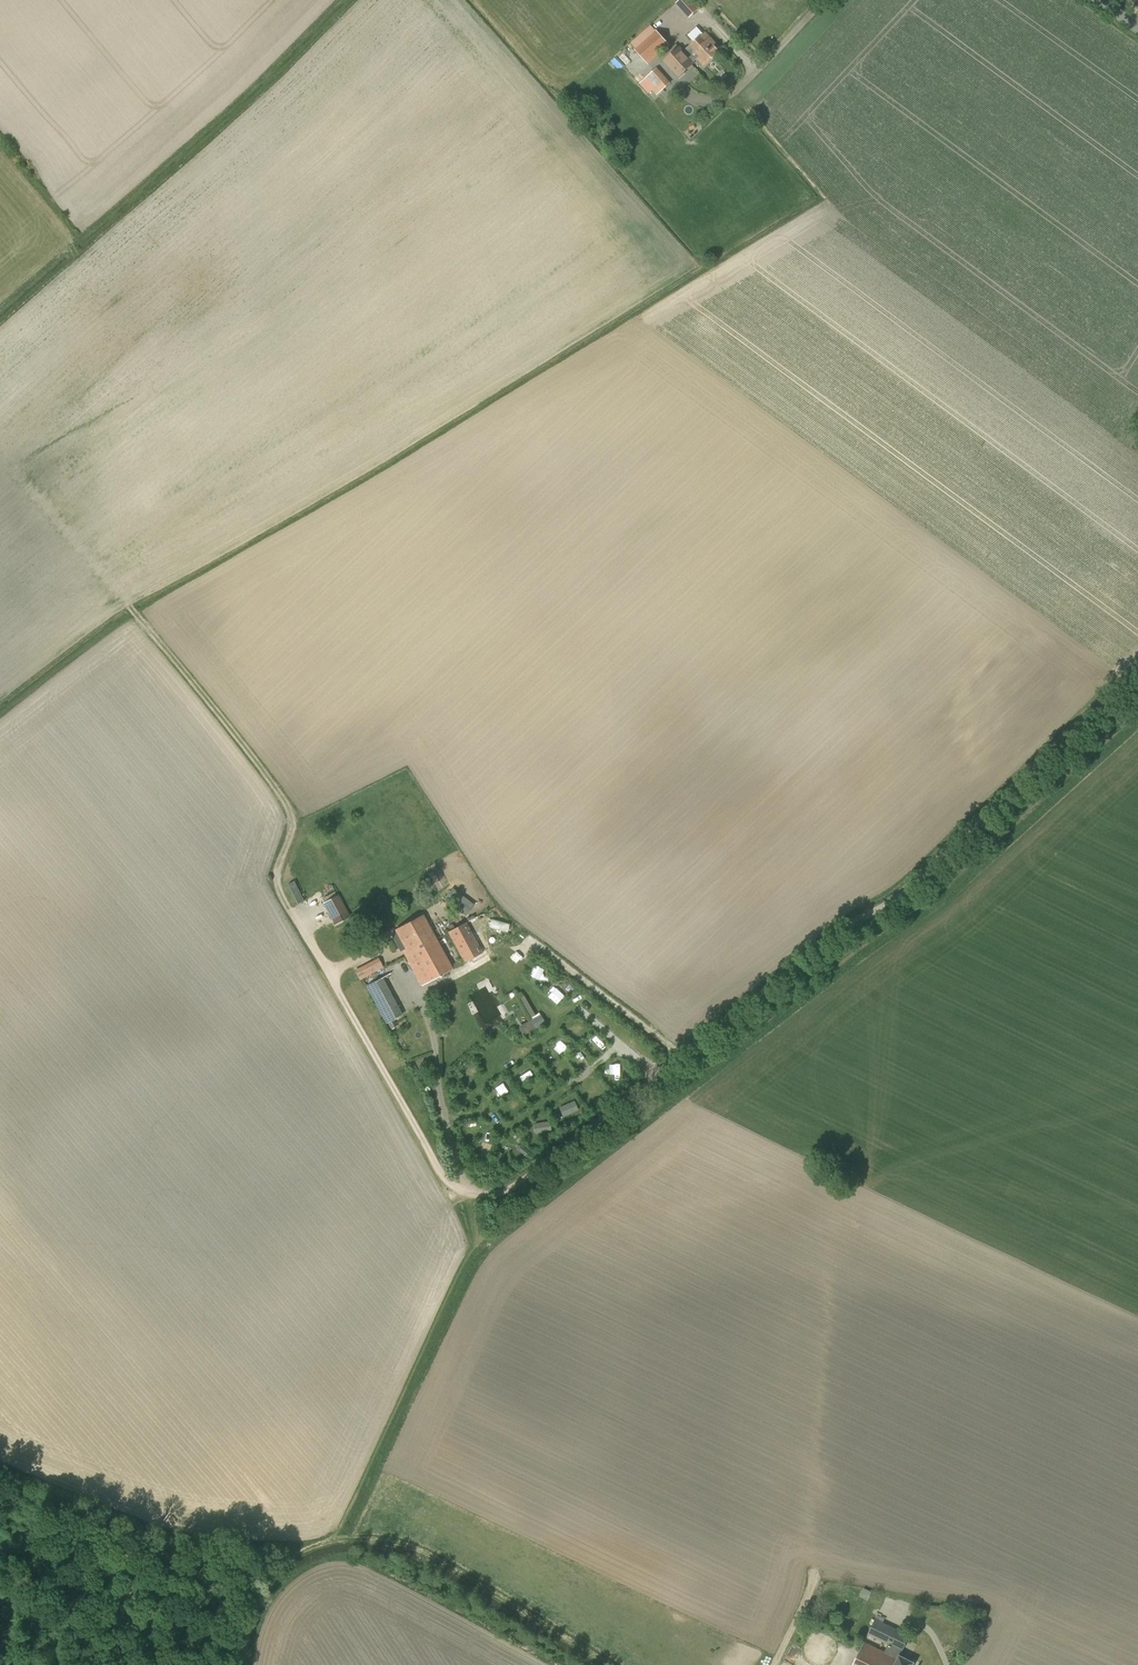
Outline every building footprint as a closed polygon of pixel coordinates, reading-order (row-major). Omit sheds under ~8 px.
[(692,15),(699,8),(691,0),(680,0),(679,1),(692,15)] [(656,29),(634,49),(649,64),(670,45),(656,29)] [(694,42),(685,51),(680,46),(665,59),(670,64),(674,69),(671,71),(679,79),(685,73),(684,71),(697,59),(703,66),(705,65),(722,50),(706,32),(703,34),(694,42)] [(643,80),(648,86),(657,95),(671,83),(657,68),(643,80)] [(296,879),(289,882),(297,902),(305,899),(296,879)] [(456,905),(466,914),(475,904),(454,886),(449,892),(460,901),(456,905)] [(336,896),(324,902),(323,903),(333,922),(335,925),(350,916),(338,895),(336,896)] [(402,950),(405,956),(430,943),(437,940),(423,914),(395,930),(405,948),(402,950)] [(448,932),(464,963),(483,953),(466,922),(448,932)] [(430,943),(405,956),(422,986),(453,969),(437,940),(430,943)] [(379,955),(355,969),(360,979),(385,965),(379,955)] [(536,964),(530,971),(539,979),(545,971),(536,964)] [(386,1024),(402,1015),(398,1007),(382,978),(366,986),(386,1024)] [(557,996),(563,988),(556,982),(549,989),(557,996)] [(535,1016),(524,996),(519,998),(531,1018),(535,1016)] [(519,1024),(523,1033),(537,1027),(532,1018),(519,1024)] [(557,1044),(553,1051),(560,1054),(564,1048),(557,1044)] [(468,1067),(466,1077),(477,1078),(479,1068),(468,1067)] [(522,1083),(532,1076),(526,1067),(515,1074),(522,1083)] [(529,1098),(538,1094),(534,1083),(525,1086),(529,1098)] [(577,1099),(561,1104),(564,1114),(580,1109),(577,1099)] [(503,1106),(510,1115),(519,1109),(512,1100),(503,1106)] [(864,1643),(897,1659),(895,1664),(913,1664),(914,1662),(900,1655),(910,1636),(883,1623),(885,1619),(878,1615),(869,1633),(889,1643),(885,1652),(865,1642),(864,1643)] [(864,1643),(854,1664),(895,1664),(897,1659),(864,1643)]
